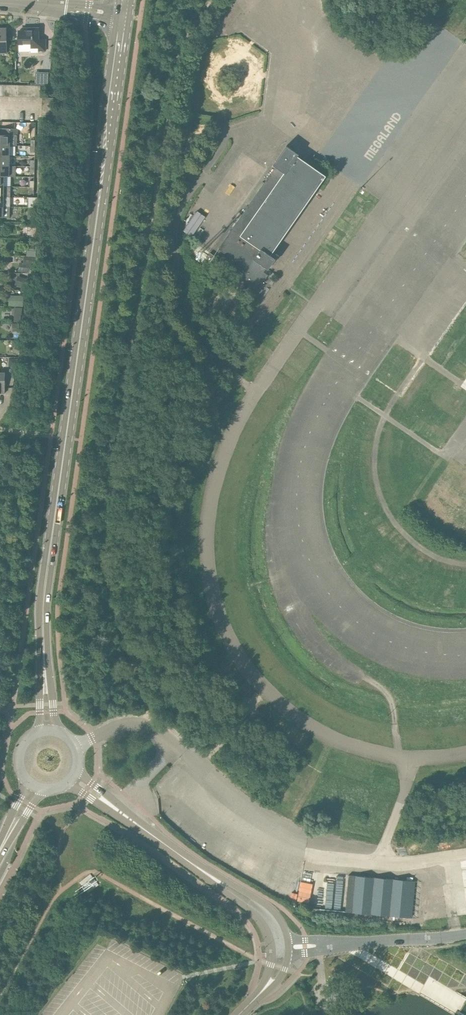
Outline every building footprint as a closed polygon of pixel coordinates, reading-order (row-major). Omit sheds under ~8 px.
[(234,8),(234,30),(244,30),(244,8),(234,8)] [(39,40),(39,28),(22,28),(22,31),(19,31),(19,44),(31,44),(31,52),(45,52),(45,51),(46,51),(46,40),(39,40)] [(35,85),(48,85),(49,72),(36,72),(35,85)] [(10,146),(17,146),(17,136),(17,129),(2,128),(2,135),(0,135),(0,145),(10,146)] [(10,146),(0,145),(0,155),(10,156),(10,146)] [(240,279),(257,291),(268,275),(264,272),(267,268),(269,269),(276,259),(271,255),(325,176),(298,157),(299,154),(287,146),(273,165),(276,167),(218,249),(247,269),(240,279)] [(10,156),(0,155),(0,166),(9,166),(10,156)] [(9,166),(0,166),(0,176),(4,176),(16,177),(16,166),(9,166)] [(220,183),(204,209),(217,217),(206,236),(220,244),(248,200),(220,183)] [(4,186),(0,186),(0,197),(10,197),(11,187),(4,186)] [(10,197),(0,197),(0,207),(10,207),(10,197)] [(38,197),(29,197),(28,207),(38,208),(38,197)] [(10,207),(0,207),(0,217),(10,218),(10,207)] [(38,208),(28,207),(28,217),(38,217),(38,208)] [(328,264),(334,267),(348,244),(342,241),(328,264)] [(215,256),(210,253),(206,258),(211,262),(215,256)] [(31,265),(34,265),(35,257),(27,256),(24,256),(23,263),(23,264),(31,265)] [(15,285),(17,286),(25,288),(28,280),(20,277),(18,276),(15,285)] [(23,306),(24,296),(9,295),(9,306),(23,306)] [(465,398),(465,392),(444,377),(430,397),(456,414),(465,398)] [(376,402),(387,408),(394,396),(383,390),(376,402)] [(440,433),(450,440),(462,422),(452,415),(440,433)] [(440,453),(433,463),(441,469),(448,459),(440,453)] [(457,459),(440,485),(461,499),(463,496),(465,498),(465,465),(457,459)] [(439,504),(447,509),(455,495),(447,490),(439,504)] [(397,545),(387,552),(395,562),(404,555),(397,545)] [(410,918),(410,916),(413,881),(354,876),(351,913),(410,918)] [(462,912),(465,911),(465,879),(458,880),(462,912)]
